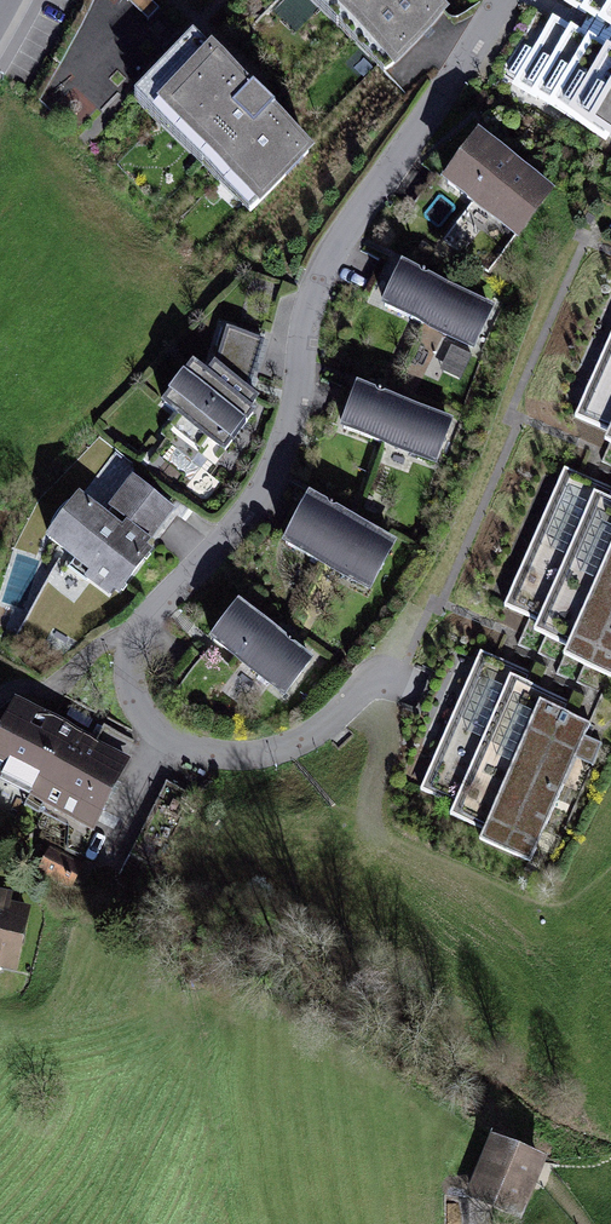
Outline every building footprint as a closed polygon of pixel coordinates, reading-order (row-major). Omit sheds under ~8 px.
[(389,74),(452,16),(437,0),(320,0),(389,74)] [(573,7),(591,18),(578,39),(560,27),(542,57),(525,47),(505,78),(603,139),(606,133),(610,136),(610,0),(577,0),(573,7)] [(318,152),(196,33),(135,95),(258,215),(318,152)] [(562,189),(482,131),(442,185),(522,243),(562,189)] [(499,314),(405,266),(384,306),(478,354),(499,314)] [(218,383),(196,360),(159,396),(221,454),(254,399),(266,341),(233,332),(218,383)] [(574,416),(609,432),(605,441),(610,444),(610,336),(574,416)] [(461,381),(470,361),(450,351),(440,371),(461,381)] [(459,422),(359,383),(342,429),(442,466),(459,422)] [(610,503),(610,501),(610,492),(563,470),(501,604),(536,620),(531,629),(565,644),(561,653),(610,676),(610,503)] [(112,515),(83,492),(45,540),(115,595),(180,512),(140,481),(112,515)] [(403,545),(313,494),(286,542),(376,593),(403,545)] [(317,661),(239,599),(209,636),(288,699),(317,661)] [(527,861),(589,727),(564,716),(568,706),(526,688),(531,679),(479,655),(417,790),(452,805),(447,814),(481,829),(477,838),(527,861)] [(15,704),(0,733),(0,781),(95,829),(129,762),(15,704)] [(0,902),(0,976),(19,980),(33,909),(0,902)] [(548,1160),(494,1136),(468,1195),(522,1218),(548,1160)]
